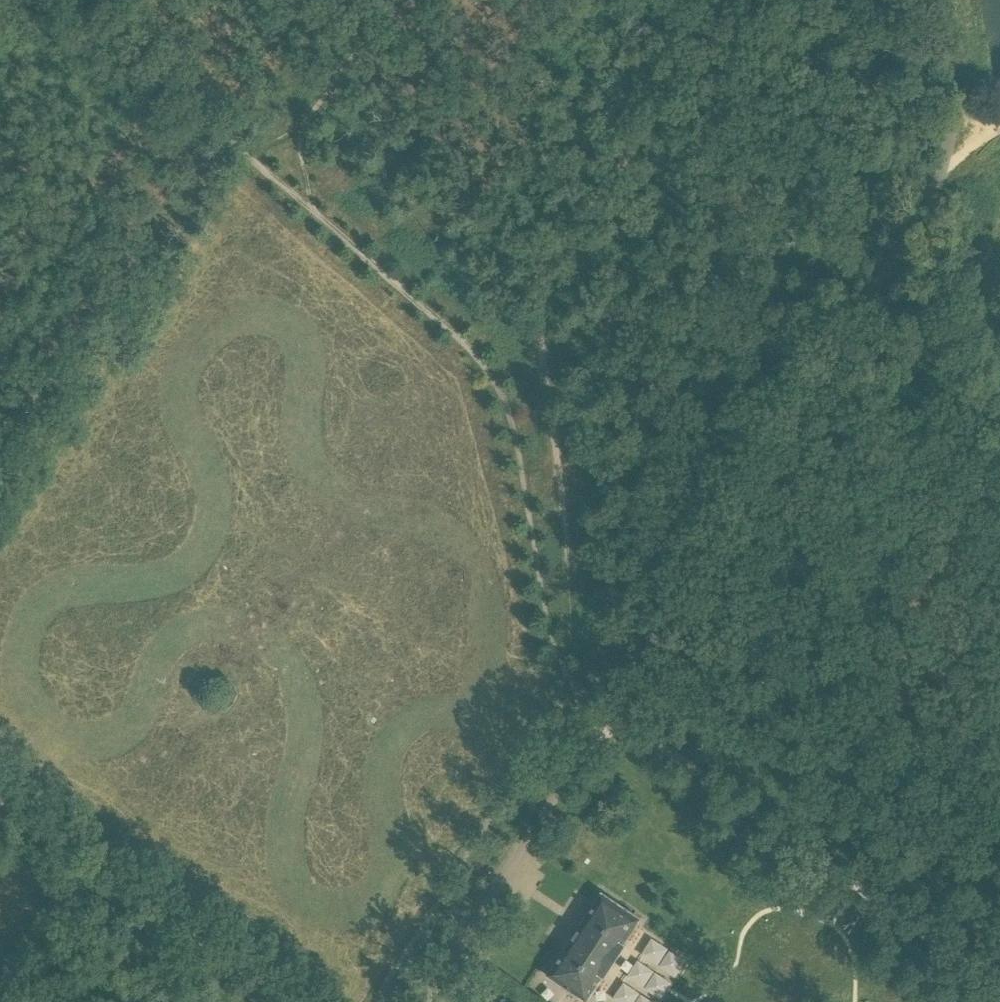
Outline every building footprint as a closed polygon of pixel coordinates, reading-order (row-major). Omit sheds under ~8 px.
[(587,1001),(641,918),(602,893),(548,975),(587,1001)]
